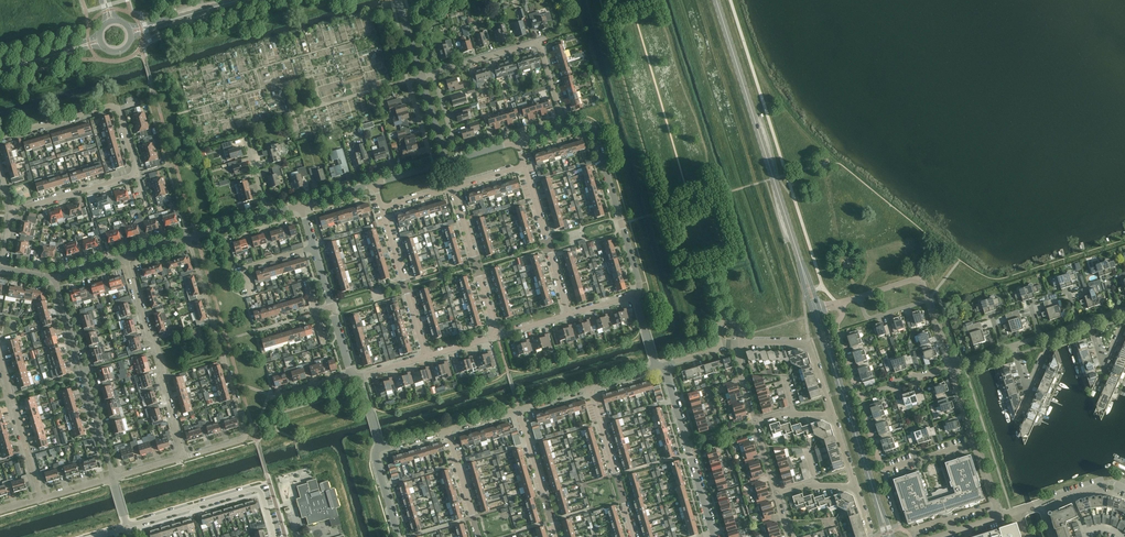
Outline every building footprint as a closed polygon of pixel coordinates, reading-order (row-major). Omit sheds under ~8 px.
[(529,15),(532,24),(533,30),(539,28),(540,30),(548,28),(546,21),(551,20),(549,13),(544,14),(539,16),(538,12),(529,15)] [(436,13),(427,15),(428,23),(438,21),(436,13)] [(527,34),(523,21),(513,24),(517,37),(527,34)] [(506,32),(504,25),(497,27),(499,31),(494,32),(497,43),(505,40),(505,41),(503,33),(506,32)] [(488,38),(486,30),(483,31),(484,33),(476,35),(480,48),(487,46),(485,39),(488,38)] [(450,40),(445,41),(446,45),(438,47),(442,59),(450,57),(448,48),(452,47),(450,40)] [(470,41),(460,43),(461,46),(460,46),(461,50),(462,50),(463,53),(473,50),(470,41)] [(553,48),(554,47),(555,51),(549,53),(550,55),(564,51),(562,45),(563,45),(562,41),(552,44),(553,48)] [(555,57),(556,61),(566,58),(569,57),(567,50),(564,51),(550,55),(551,58),(555,57)] [(529,66),(530,66),(534,64),(535,70),(541,68),(540,63),(538,54),(534,55),(533,54),(527,56),(529,66)] [(520,58),(520,59),(517,60),(520,71),(523,70),(524,71),(530,69),(530,66),(529,66),(527,56),(520,58)] [(566,58),(556,61),(557,64),(553,66),(554,68),(568,64),(566,58)] [(504,63),(507,73),(507,75),(518,72),(514,62),(511,63),(511,61),(504,63)] [(494,68),(497,78),(507,75),(507,73),(504,63),(497,65),(497,67),(494,68)] [(561,73),(560,73),(561,77),(572,74),(571,70),(570,70),(568,64),(554,68),(555,71),(560,69),(561,73)] [(183,68),(186,82),(190,81),(189,74),(202,72),(201,67),(195,68),(194,65),(183,68)] [(488,68),(481,70),(484,79),(490,77),(491,79),(494,78),(491,68),(488,69),(488,68)] [(483,79),(484,79),(481,70),(474,72),(474,73),(471,74),(474,84),(477,83),(482,84),(484,83),(483,79)] [(560,90),(574,86),(573,79),(572,76),(562,79),(564,86),(560,87),(560,90)] [(454,87),(455,90),(463,88),(462,82),(458,83),(456,78),(446,81),(448,88),(454,87)] [(576,92),(574,86),(560,90),(561,92),(567,91),(568,95),(576,92)] [(578,98),(576,92),(568,95),(569,98),(563,100),(564,103),(578,98)] [(453,106),(467,102),(464,93),(451,97),(453,106)] [(553,107),(550,98),(546,99),(547,99),(540,101),(544,115),(547,114),(546,109),(553,107)] [(580,105),(578,98),(564,103),(565,105),(570,104),(572,107),(575,106),(576,110),(582,108),(581,105),(580,105)] [(397,115),(406,112),(405,105),(397,107),(395,100),(387,102),(390,112),(395,110),(397,115)] [(542,116),(544,115),(540,101),(534,103),(536,112),(540,111),(542,116)] [(518,113),(515,103),(512,104),(513,108),(513,109),(507,111),(511,125),(513,124),(512,119),(516,118),(514,114),(518,113)] [(527,105),(532,119),(534,118),(533,113),(536,112),(534,103),(527,105)] [(529,120),(532,119),(527,105),(521,107),(521,106),(517,107),(519,113),(522,112),(523,115),(527,114),(529,120)] [(470,112),(469,107),(462,109),(463,112),(456,114),(458,122),(469,119),(467,113),(470,112)] [(137,111),(135,111),(134,112),(135,115),(132,116),(134,123),(135,123),(135,124),(140,123),(138,114),(137,111)] [(406,112),(397,115),(398,119),(393,120),(395,126),(402,124),(401,120),(409,118),(407,111),(406,112)] [(508,126),(511,125),(507,111),(500,113),(503,122),(506,120),(508,126)] [(145,112),(138,114),(140,123),(146,121),(145,120),(147,120),(145,112)] [(494,115),(498,129),(500,128),(499,123),(503,122),(500,113),(494,115)] [(495,130),(498,129),(494,115),(487,117),(487,116),(484,117),(485,123),(488,122),(490,125),(493,124),(495,130)] [(100,125),(103,125),(111,122),(109,116),(101,118),(102,122),(99,123),(100,125)] [(146,122),(146,121),(140,123),(144,135),(146,134),(147,134),(146,130),(149,129),(147,122),(146,122)] [(111,122),(103,125),(104,131),(113,129),(111,122)] [(480,130),(478,122),(469,124),(470,128),(461,131),(463,139),(475,136),(475,135),(474,135),(473,132),(480,130)] [(93,135),(89,123),(83,125),(86,137),(93,135)] [(144,135),(140,123),(135,124),(136,125),(134,126),(136,133),(140,132),(141,135),(144,135)] [(86,137),(83,125),(77,127),(80,139),(86,137)] [(80,139),(77,127),(70,129),(74,140),(80,139)] [(74,140),(70,129),(64,131),(67,142),(74,140)] [(113,129),(104,131),(106,137),(114,135),(113,129)] [(67,142),(64,131),(58,133),(61,144),(67,142)] [(405,141),(406,145),(416,142),(414,135),(406,138),(405,134),(406,134),(405,131),(397,133),(398,136),(398,137),(399,142),(405,141)] [(58,133),(51,135),(54,146),(61,144),(58,133)] [(53,147),(52,143),(49,135),(43,137),(45,145),(46,148),(53,147)] [(114,135),(106,137),(108,144),(116,141),(114,135)] [(375,158),(375,160),(379,159),(387,157),(385,152),(388,151),(389,151),(384,136),(377,138),(378,142),(380,149),(373,151),(375,158)] [(45,145),(43,137),(36,139),(39,147),(45,145)] [(146,141),(147,144),(149,153),(154,151),(154,150),(155,150),(153,142),(150,143),(149,139),(148,137),(147,137),(145,138),(146,141)] [(40,150),(39,147),(36,139),(30,141),(33,149),(34,152),(40,150)] [(30,141),(24,143),(26,151),(33,149),(30,141)] [(116,141),(108,144),(110,150),(118,148),(116,141)] [(576,143),(579,151),(585,149),(583,141),(576,143)] [(278,142),(270,144),(272,149),(269,150),(271,158),(270,159),(271,163),(281,161),(278,152),(284,151),(282,145),(279,145),(278,142)] [(416,142),(406,145),(407,149),(402,151),(403,157),(411,154),(410,151),(417,149),(416,142)] [(570,144),(573,153),(579,151),(576,143),(570,144)] [(144,153),(144,154),(149,153),(147,144),(140,146),(142,153),(144,153)] [(355,146),(357,154),(351,155),(354,167),(363,164),(362,160),(368,158),(364,144),(355,146)] [(564,146),(567,154),(573,153),(570,144),(564,146)] [(12,151),(10,145),(2,147),(3,154),(12,151)] [(558,148),(562,159),(568,157),(567,154),(564,146),(558,148)] [(110,150),(112,156),(120,154),(118,148),(110,150)] [(232,159),(235,158),(242,156),(239,148),(229,151),(230,156),(226,157),(227,160),(232,159)] [(552,150),(555,158),(555,161),(562,159),(558,148),(552,150)] [(339,165),(334,167),(329,168),(332,178),(337,176),(343,174),(341,169),(343,168),(343,169),(348,168),(342,149),(330,152),(332,161),(337,159),(339,165)] [(546,151),(549,160),(550,163),(555,161),(555,158),(552,150),(546,151)] [(14,158),(12,151),(3,154),(5,160),(14,158)] [(149,153),(153,165),(154,168),(157,167),(155,160),(158,159),(156,152),(155,152),(154,151),(149,153)] [(540,153),(543,161),(549,160),(546,151),(540,153)] [(153,165),(149,153),(144,154),(145,156),(143,156),(145,163),(148,162),(149,163),(146,164),(147,170),(154,168),(153,165)] [(534,155),(536,163),(537,166),(543,164),(543,161),(540,153),(534,155)] [(114,163),(122,160),(120,154),(112,156),(114,163)] [(14,158),(5,160),(7,166),(15,164),(14,158)] [(114,170),(116,169),(124,167),(122,160),(114,163),(112,163),(113,169),(114,170)] [(257,164),(264,170),(268,167),(261,160),(257,164)] [(104,173),(101,161),(94,163),(97,175),(104,173)] [(236,161),(228,163),(230,170),(234,169),(236,174),(246,171),(244,163),(237,165),(236,161)] [(88,165),(91,176),(97,175),(94,163),(88,165)] [(281,163),(271,166),(274,175),(273,175),(268,177),(271,188),(279,185),(277,177),(281,176),(279,168),(282,167),(281,163)] [(7,166),(9,173),(17,170),(15,164),(7,166)] [(91,176),(88,165),(81,167),(82,170),(85,178),(91,176)] [(308,176),(305,167),(297,169),(299,175),(292,177),(295,188),(304,186),(302,179),(303,179),(303,177),(308,176)] [(325,180),(325,179),(322,169),(317,171),(316,167),(309,169),(311,175),(315,174),(317,182),(325,180)] [(591,173),(590,167),(581,169),(582,172),(579,173),(580,176),(583,175),(591,173)] [(9,173),(11,179),(12,183),(22,180),(21,177),(19,176),(17,170),(9,173)] [(59,170),(61,176),(64,184),(70,183),(68,174),(64,176),(62,170),(59,170)] [(78,180),(85,178),(82,170),(76,172),(78,180)] [(72,182),(78,180),(76,172),(69,174),(72,182)] [(150,173),(153,181),(151,181),(153,188),(154,188),(154,189),(160,188),(157,179),(155,172),(150,173)] [(591,173),(583,175),(585,181),(593,179),(591,173)] [(57,186),(55,178),(54,176),(54,175),(48,177),(51,188),(57,186)] [(54,176),(55,178),(57,186),(64,184),(61,176),(57,177),(57,175),(54,176)] [(41,179),(45,190),(51,188),(48,177),(41,179)] [(164,177),(157,179),(160,188),(165,186),(164,185),(166,184),(164,177)] [(542,181),(543,187),(552,184),(550,178),(542,181)] [(41,179),(35,181),(38,192),(45,190),(41,179)] [(593,179),(585,181),(587,187),(595,185),(593,179)] [(510,182),(514,193),(520,192),(516,180),(510,182)] [(238,184),(240,193),(250,190),(247,181),(242,183),(242,182),(240,183),(238,184)] [(507,195),(514,193),(510,182),(504,184),(507,195)] [(501,194),(501,197),(507,195),(504,184),(498,186),(501,194)] [(552,184),(543,187),(545,193),(553,190),(552,184)] [(595,185),(587,187),(589,193),(597,191),(595,185)] [(165,186),(160,188),(164,203),(167,202),(169,202),(168,199),(166,199),(165,195),(169,194),(166,187),(165,187),(165,186)] [(501,197),(501,194),(498,186),(492,187),(494,196),(497,195),(498,198),(501,197)] [(486,189),(488,197),(494,196),(492,187),(486,189)] [(164,203),(160,188),(154,189),(155,190),(153,191),(156,198),(158,197),(160,204),(164,203)] [(480,191),(482,199),(488,197),(486,189),(480,191)] [(115,196),(112,197),(114,204),(114,206),(124,203),(123,200),(121,192),(120,190),(114,192),(115,196)] [(123,200),(124,203),(124,205),(130,204),(130,202),(134,201),(133,201),(131,194),(128,195),(127,190),(121,192),(123,200)] [(253,200),(250,190),(240,193),(243,202),(246,202),(247,202),(247,201),(253,200)] [(545,193),(547,199),(555,196),(553,190),(545,193)] [(474,193),(477,204),(480,203),(481,205),(482,205),(484,205),(482,199),(480,191),(474,193)] [(587,197),(588,200),(599,197),(597,191),(589,193),(589,196),(587,197)] [(114,204),(112,197),(108,198),(107,193),(101,195),(102,198),(104,206),(110,204),(110,205),(114,204)] [(469,206),(477,204),(474,193),(468,194),(470,202),(468,203),(469,206)] [(555,196),(547,199),(549,205),(557,203),(555,196)] [(590,206),(592,205),(600,203),(599,197),(588,200),(590,206)] [(95,200),(96,202),(89,204),(92,212),(98,210),(99,210),(105,208),(104,206),(102,198),(95,200)] [(441,211),(442,214),(449,213),(445,201),(439,203),(441,211)] [(65,211),(67,218),(70,217),(70,216),(76,214),(74,206),(73,203),(67,205),(68,210),(65,211)] [(433,205),(435,213),(438,212),(439,215),(442,214),(441,211),(439,203),(433,205)] [(549,205),(550,211),(559,209),(557,203),(549,205)] [(590,212),(594,211),(602,209),(600,203),(592,205),(593,208),(589,209),(590,212)] [(80,204),(74,206),(76,214),(77,217),(83,215),(83,216),(87,215),(86,214),(88,214),(87,210),(86,210),(86,209),(85,209),(85,208),(81,209),(80,204)] [(362,206),(364,214),(365,217),(368,216),(368,213),(371,212),(368,204),(362,206)] [(429,215),(435,213),(433,205),(427,207),(429,215)] [(356,207),(358,216),(361,215),(362,218),(365,217),(364,214),(362,206),(356,207)] [(515,208),(517,214),(525,212),(524,206),(515,208)] [(54,209),(55,212),(57,220),(63,218),(63,219),(67,218),(65,211),(61,212),(60,207),(54,209)] [(358,216),(356,207),(350,209),(353,220),(359,219),(358,216)] [(427,207),(421,208),(423,216),(429,215),(427,207)] [(168,214),(171,225),(178,223),(175,216),(179,215),(177,208),(173,209),(174,212),(168,214)] [(423,216),(421,208),(415,210),(417,218),(423,216)] [(350,209),(344,211),(346,219),(347,222),(353,220),(350,209)] [(559,209),(550,211),(552,217),(560,215),(559,209)] [(602,209),(594,211),(596,218),(604,215),(602,209)] [(415,210),(409,212),(411,220),(417,218),(415,210)] [(344,211),(338,213),(340,221),(346,219),(344,211)] [(55,212),(49,213),(50,218),(47,219),(49,226),(52,225),(52,224),(58,222),(57,220),(55,212)] [(165,227),(171,225),(168,214),(162,216),(161,212),(158,213),(160,221),(163,220),(165,227)] [(403,214),(405,222),(406,225),(409,224),(409,221),(411,220),(409,212),(403,214)] [(525,212),(517,214),(519,220),(527,218),(525,212)] [(155,218),(149,220),(152,230),(159,228),(157,221),(160,221),(158,213),(154,214),(155,218)] [(332,214),(334,223),(337,222),(338,225),(341,224),(340,221),(338,213),(332,214)] [(142,218),(141,214),(138,215),(139,219),(141,226),(144,225),(146,232),(152,230),(149,220),(143,222),(142,218)] [(332,214),(326,216),(328,224),(334,223),(332,214)] [(406,225),(405,222),(403,214),(396,215),(399,224),(402,223),(403,226),(406,225)] [(552,217),(554,223),(562,221),(560,215),(552,217)] [(21,221),(20,227),(31,229),(32,223),(36,224),(37,220),(37,218),(36,218),(28,216),(27,222),(21,221)] [(328,224),(326,216),(319,218),(322,226),(328,224)] [(475,220),(477,226),(486,223),(484,217),(475,220)] [(519,220),(521,226),(529,224),(527,218),(519,220)] [(141,226),(139,219),(135,220),(136,221),(134,221),(134,223),(134,224),(130,225),(134,236),(140,234),(138,227),(141,226)] [(562,221),(554,223),(556,229),(564,227),(562,221)] [(134,236),(130,225),(127,226),(126,222),(120,224),(122,232),(125,231),(127,238),(134,236)] [(477,226),(479,232),(487,230),(486,223),(477,226)] [(114,230),(112,231),(115,241),(121,240),(119,233),(122,232),(120,224),(113,226),(114,230)] [(531,230),(529,224),(521,226),(523,232),(531,230)] [(288,239),(292,238),(291,236),(297,235),(295,225),(289,227),(288,226),(285,227),(288,239)] [(444,229),(446,235),(454,233),(452,226),(444,229)] [(31,229),(20,227),(19,234),(26,235),(26,238),(33,240),(35,230),(31,229)] [(276,231),(279,240),(279,242),(288,239),(285,227),(282,228),(282,229),(276,231)] [(115,241),(112,231),(108,232),(108,231),(106,230),(105,230),(104,229),(101,230),(103,237),(106,236),(108,243),(115,241)] [(377,236),(376,229),(367,232),(368,235),(366,236),(367,239),(369,238),(377,236)] [(479,232),(481,238),(489,236),(487,230),(479,232)] [(523,232),(524,238),(533,236),(531,230),(523,232)] [(89,238),(92,248),(98,246),(96,239),(99,238),(97,231),(94,232),(95,236),(89,238)] [(279,240),(276,231),(270,233),(270,231),(266,232),(270,243),(279,240)] [(258,236),(260,245),(270,243),(266,232),(263,233),(264,234),(258,236)] [(454,233),(446,235),(448,241),(456,239),(454,233)] [(86,250),(92,248),(89,238),(83,239),(82,236),(78,237),(80,244),(84,243),(86,250)] [(248,238),(250,245),(253,244),(254,247),(260,245),(258,236),(252,238),(251,237),(248,238)] [(377,236),(369,238),(371,244),(379,242),(377,236)] [(489,236),(481,238),(483,244),(491,242),(489,236)] [(533,236),(524,238),(526,245),(534,242),(533,236)] [(77,245),(80,244),(78,237),(75,237),(75,238),(76,241),(70,243),(73,254),(79,252),(77,245)] [(18,241),(17,247),(28,249),(29,243),(33,243),(33,240),(26,238),(25,242),(18,241)] [(245,240),(239,242),(242,251),(248,249),(247,246),(250,245),(248,238),(245,239),(245,240)] [(404,241),(406,247),(414,244),(412,238),(404,241)] [(448,241),(449,247),(458,245),(456,239),(448,241)] [(67,256),(73,254),(70,243),(64,245),(63,241),(59,242),(61,250),(65,249),(67,256)] [(336,241),(327,244),(329,250),(338,247),(336,241)] [(605,249),(613,247),(611,241),(604,243),(603,241),(599,242),(601,250),(605,249)] [(48,259),(48,256),(49,248),(50,245),(44,244),(44,243),(40,242),(39,250),(42,250),(41,258),(48,259)] [(58,251),(61,250),(59,242),(56,243),(56,246),(50,245),(49,248),(48,256),(54,257),(55,250),(58,251)] [(242,251),(239,242),(233,243),(233,242),(230,243),(233,254),(236,253),(237,255),(243,253),(242,251)] [(379,242),(371,244),(368,245),(370,251),(373,250),(381,248),(379,242)] [(483,244),(484,250),(493,248),(491,242),(483,244)] [(414,244),(406,247),(408,253),(416,251),(420,249),(419,247),(418,247),(417,244),(414,244)] [(458,245),(449,247),(451,253),(459,251),(458,245)] [(28,249),(17,247),(16,253),(30,256),(31,249),(28,249)] [(338,247),(329,250),(331,256),(339,253),(342,253),(340,247),(338,247)] [(603,254),(606,253),(607,255),(615,253),(613,247),(605,249),(601,250),(603,254)] [(381,248),(373,250),(370,251),(372,257),(375,256),(383,254),(381,248)] [(493,248),(484,250),(486,256),(494,254),(493,248)] [(416,251),(408,253),(410,259),(418,257),(416,251)] [(451,253),(453,259),(461,257),(459,251),(451,253)] [(565,261),(573,259),(576,258),(575,254),(572,255),(572,252),(563,255),(565,261)] [(339,253),(331,256),(333,262),(341,259),(339,253)] [(606,262),(607,262),(609,261),(617,259),(615,253),(607,255),(604,256),(606,262)] [(383,254),(375,256),(375,259),(372,260),(373,263),(384,260),(383,254)] [(301,259),(300,258),(299,255),(297,256),(298,258),(298,260),(301,268),(307,267),(305,261),(304,258),(301,259)] [(530,258),(532,264),(540,262),(538,256),(530,258)] [(189,257),(176,260),(178,267),(186,264),(188,271),(193,270),(189,257)] [(410,259),(411,265),(420,263),(418,257),(410,259)] [(461,257),(453,259),(455,265),(463,263),(461,257)] [(289,272),(286,263),(286,262),(285,259),(282,260),(283,264),(280,265),(283,274),(289,272)] [(333,262),(335,268),(343,265),(345,265),(344,259),(341,259),(333,262)] [(567,267),(575,265),(573,259),(565,261),(567,267)] [(617,259),(609,261),(607,262),(608,265),(610,264),(610,267),(619,265),(617,259)] [(1105,275),(1110,274),(1111,273),(1110,269),(1115,267),(1114,261),(1110,262),(1110,261),(1110,260),(1109,260),(1109,259),(1108,259),(1107,259),(1106,259),(1105,260),(1105,261),(1105,262),(1102,263),(1105,275)] [(178,267),(176,260),(167,263),(168,266),(165,267),(167,274),(172,273),(171,269),(178,267)] [(298,260),(292,262),(295,270),(301,268),(298,260)] [(378,268),(386,266),(384,260),(373,263),(374,266),(377,265),(378,268)] [(292,262),(286,263),(289,272),(295,270),(292,262)] [(540,262),(532,264),(534,270),(542,268),(540,262)] [(270,263),(271,268),(268,269),(270,277),(277,276),(274,267),(274,265),(273,263),(270,263)] [(411,265),(413,271),(421,269),(420,263),(411,265)] [(1098,273),(1100,277),(1105,275),(1102,263),(1098,264),(1098,263),(1097,263),(1096,263),(1095,263),(1094,263),(1094,264),(1093,264),(1093,265),(1093,266),(1094,268),(1091,269),(1092,274),(1098,273)] [(167,274),(165,267),(162,268),(161,265),(152,267),(154,274),(161,272),(162,276),(167,274)] [(283,274),(280,265),(274,267),(277,276),(283,274)] [(336,274),(345,271),(343,265),(335,268),(336,274)] [(567,267),(569,273),(577,271),(575,265),(567,267)] [(610,267),(607,268),(609,274),(612,273),(620,271),(619,265),(610,267)] [(386,266),(378,268),(380,274),(388,272),(386,266)] [(154,274),(152,267),(142,270),(143,273),(140,274),(142,282),(147,280),(146,276),(154,274)] [(490,270),(492,276),(500,273),(498,267),(490,270)] [(534,270),(535,276),(544,274),(542,268),(534,270)] [(262,271),(265,281),(265,282),(271,280),(270,277),(268,269),(262,271)] [(421,269),(413,271),(415,277),(423,275),(421,269)] [(256,284),(265,281),(262,271),(256,272),(257,275),(253,276),(256,284)] [(338,280),(346,277),(345,271),(336,274),(338,280)] [(570,279),(579,277),(577,271),(569,273),(570,279)] [(612,273),(614,279),(622,277),(620,271),(612,273)] [(1067,287),(1071,286),(1073,286),(1071,281),(1077,279),(1075,273),(1072,274),(1072,273),(1071,273),(1071,272),(1070,271),(1069,271),(1068,271),(1068,272),(1067,272),(1067,273),(1066,274),(1067,275),(1063,276),(1067,287)] [(388,272),(380,274),(377,275),(378,278),(381,277),(382,280),(390,278),(388,272)] [(492,276),(494,282),(502,280),(500,273),(492,276)] [(184,281),(185,280),(187,288),(196,285),(194,276),(191,277),(190,274),(182,276),(184,281)] [(544,274),(535,276),(537,282),(545,280),(544,274)] [(1060,285),(1061,289),(1067,287),(1063,276),(1060,277),(1060,276),(1059,275),(1058,275),(1057,275),(1056,275),(1056,276),(1055,276),(1055,277),(1055,278),(1056,280),(1052,281),(1054,287),(1060,285)] [(461,285),(469,283),(467,276),(459,279),(461,285)] [(120,277),(114,279),(117,289),(123,287),(122,285),(126,284),(125,281),(122,282),(120,277)] [(340,286),(348,284),(346,277),(338,280),(340,286)] [(570,279),(572,285),(581,283),(579,277),(570,279)] [(622,277),(614,279),(611,280),(612,285),(614,284),(614,286),(616,285),(624,283),(622,277)] [(111,290),(117,289),(114,279),(108,280),(110,286),(107,286),(108,289),(111,288),(111,290)] [(502,280),(494,282),(496,288),(504,286),(502,280)] [(537,282),(539,288),(547,286),(545,280),(537,282)] [(97,284),(99,294),(105,292),(106,295),(109,294),(108,289),(107,286),(105,281),(97,284)] [(340,286),(342,292),(350,290),(349,287),(352,286),(351,283),(348,284),(340,286)] [(461,285),(462,291),(471,289),(469,283),(461,285)] [(574,291),(582,289),(581,283),(572,285),(574,291)] [(626,289),(624,283),(616,285),(618,292),(626,289)] [(1029,300),(1033,298),(1034,298),(1033,293),(1039,292),(1038,289),(1037,286),(1034,287),(1033,285),(1033,284),(1032,284),(1031,284),(1031,283),(1030,284),(1029,284),(1029,285),(1028,285),(1028,286),(1028,287),(1025,288),(1029,300)] [(91,299),(92,300),(95,299),(94,295),(99,294),(97,284),(91,285),(91,286),(88,287),(91,299)] [(147,290),(149,299),(156,297),(160,296),(156,284),(149,286),(150,289),(147,290)] [(187,288),(189,296),(188,296),(190,301),(197,298),(196,295),(199,294),(196,285),(187,288)] [(1095,285),(1088,287),(1094,306),(1100,305),(1099,301),(1100,301),(1101,300),(1101,299),(1102,298),(1103,298),(1104,297),(1103,294),(1097,295),(1096,293),(1097,293),(1095,285)] [(6,296),(16,298),(18,287),(15,286),(15,288),(7,287),(6,296)] [(496,288),(497,294),(506,292),(504,286),(496,288)] [(541,294),(549,292),(547,286),(539,288),(541,294)] [(22,287),(18,287),(16,298),(24,300),(26,290),(22,289),(22,287)] [(85,287),(79,289),(82,299),(83,302),(91,299),(88,287),(85,288),(85,287)] [(1022,297),(1023,301),(1029,300),(1025,288),(1022,289),(1022,288),(1021,288),(1020,287),(1019,287),(1018,287),(1018,288),(1017,288),(1017,289),(1017,290),(1017,291),(1017,292),(1014,293),(1016,299),(1022,297)] [(1081,290),(1084,297),(1085,297),(1086,299),(1080,301),(1081,305),(1082,304),(1083,305),(1084,304),(1085,305),(1086,305),(1087,305),(1088,308),(1094,306),(1088,287),(1087,288),(1084,289),(1081,290)] [(421,297),(429,294),(427,288),(419,291),(421,297)] [(30,291),(26,290),(24,300),(32,301),(33,297),(38,298),(42,293),(40,291),(34,290),(31,289),(30,291)] [(70,292),(72,300),(74,305),(83,302),(82,299),(79,289),(73,291),(70,292)] [(462,291),(464,297),(472,295),(471,289),(462,291)] [(574,291),(576,297),(584,295),(582,289),(574,291)] [(497,294),(499,300),(507,298),(506,292),(497,294)] [(541,294),(543,300),(551,298),(549,292),(541,294)] [(42,293),(38,298),(39,303),(35,304),(38,312),(47,309),(46,305),(48,304),(47,300),(46,301),(44,295),(42,293)] [(431,300),(429,294),(421,297),(423,303),(431,300)] [(472,295),(464,297),(466,303),(474,301),(472,295)] [(584,295),(576,297),(578,303),(586,301),(584,295)] [(295,297),(299,310),(301,309),(300,308),(304,307),(302,298),(298,299),(297,296),(295,297)] [(990,312),(995,311),(996,310),(995,306),(1000,304),(999,298),(995,299),(995,298),(995,297),(994,297),(994,296),(993,296),(992,296),(991,296),(990,297),(990,298),(989,299),(990,299),(987,300),(990,312)] [(156,310),(164,308),(162,304),(158,305),(156,297),(149,299),(152,308),(155,307),(156,310)] [(293,301),(290,302),(292,310),(296,309),(297,311),(299,310),(295,297),(292,297),(293,301)] [(197,298),(190,301),(191,305),(192,305),(194,313),(204,310),(201,301),(198,301),(197,298)] [(507,298),(499,300),(501,306),(509,304),(507,298)] [(553,304),(551,298),(543,300),(544,307),(553,304)] [(1052,307),(1056,319),(1062,317),(1061,313),(1062,313),(1062,312),(1063,311),(1064,311),(1064,310),(1066,310),(1065,306),(1062,307),(1061,301),(1059,300),(1058,301),(1057,298),(1056,298),(1050,300),(1052,307)] [(987,300),(983,301),(982,300),(981,300),(981,299),(980,300),(979,300),(979,301),(978,301),(978,302),(979,304),(976,305),(978,311),(983,309),(985,314),(990,312),(987,300)] [(275,317),(271,304),(270,300),(267,301),(269,308),(266,309),(268,317),(272,316),(272,318),(275,317)] [(271,304),(275,317),(277,317),(276,315),(280,314),(278,305),(274,306),(272,300),(270,300),(271,304)] [(287,314),(283,300),(280,301),(281,304),(278,305),(280,314),(284,313),(284,314),(287,314)] [(285,300),(283,300),(287,314),(289,313),(288,311),(292,310),(290,302),(286,303),(285,300)] [(423,303),(424,309),(433,307),(431,300),(423,303)] [(1050,320),(1056,319),(1052,307),(1050,300),(1043,302),(1046,309),(1047,309),(1047,311),(1042,313),(1043,317),(1044,316),(1044,317),(1045,316),(1046,317),(1047,317),(1048,317),(1049,317),(1050,320)] [(117,307),(118,307),(119,312),(129,309),(128,303),(127,303),(126,301),(116,304),(117,307)] [(388,313),(391,312),(399,310),(397,303),(396,304),(395,301),(385,304),(388,313)] [(466,303),(468,309),(476,307),(474,301),(466,303)] [(258,304),(259,307),(263,321),(265,320),(264,318),(268,317),(266,309),(265,306),(261,307),(260,304),(258,304)] [(501,306),(503,312),(511,310),(509,304),(501,306)] [(256,321),(260,320),(260,321),(263,321),(259,307),(256,308),(256,309),(253,310),(255,317),(252,318),(253,321),(256,321)] [(433,307),(424,309),(426,315),(434,313),(433,307)] [(469,315),(478,313),(476,307),(468,309),(469,315)] [(167,321),(165,313),(164,308),(156,310),(157,313),(154,314),(157,324),(166,321),(167,321)] [(618,313),(621,323),(627,321),(628,324),(631,323),(627,308),(622,310),(622,312),(618,313)] [(48,313),(47,309),(38,312),(40,319),(51,316),(50,312),(48,313)] [(123,317),(124,320),(131,318),(130,315),(131,315),(129,309),(119,312),(121,318),(123,317)] [(204,310),(194,313),(196,320),(195,321),(197,325),(204,323),(203,320),(206,319),(204,310)] [(399,310),(391,312),(388,313),(389,316),(392,315),(393,318),(401,316),(399,310)] [(511,310),(503,312),(505,318),(513,316),(511,310)] [(1018,310),(1012,312),(1018,331),(1023,329),(1022,325),(1023,325),(1024,324),(1025,324),(1025,323),(1026,323),(1026,322),(1027,322),(1026,318),(1020,320),(1020,318),(1021,317),(1018,310)] [(913,313),(914,317),(914,318),(910,319),(913,327),(917,326),(917,324),(923,322),(922,318),(924,318),(924,319),(923,311),(920,312),(919,311),(913,313)] [(81,317),(82,323),(92,320),(91,314),(89,315),(88,312),(81,314),(82,317),(81,317)] [(611,326),(621,323),(618,313),(614,314),(613,312),(608,314),(610,321),(611,326)] [(1005,314),(1007,322),(1008,321),(1009,324),(1003,325),(1004,329),(1006,329),(1007,329),(1008,329),(1009,329),(1010,330),(1011,329),(1012,333),(1018,331),(1012,312),(1005,314)] [(426,315),(428,321),(436,319),(434,313),(426,315)] [(469,315),(471,321),(479,319),(478,313),(469,315)] [(607,322),(610,321),(608,314),(605,315),(605,317),(600,319),(603,331),(609,330),(607,322)] [(351,324),(359,321),(358,315),(349,318),(351,324)] [(51,316),(40,319),(42,327),(52,324),(50,320),(52,319),(51,316)] [(393,325),(395,324),(403,322),(401,316),(393,318),(391,319),(393,325)] [(895,324),(891,325),(894,333),(898,332),(898,330),(904,328),(903,325),(905,324),(905,325),(904,317),(901,318),(900,317),(894,319),(895,323),(895,324)] [(123,323),(124,329),(135,326),(133,320),(132,321),(131,318),(124,320),(125,323),(123,323)] [(592,326),(595,325),(596,330),(597,330),(598,333),(603,331),(600,319),(594,320),(593,318),(590,319),(592,326)] [(436,319),(428,321),(430,327),(438,325),(436,319)] [(479,319),(471,321),(473,328),(481,325),(479,319)] [(592,326),(590,319),(586,320),(587,322),(581,324),(584,334),(590,332),(591,335),(594,334),(592,326)] [(82,323),(83,326),(84,329),(85,328),(86,331),(93,329),(92,326),(94,326),(92,320),(82,323)] [(162,332),(163,335),(171,333),(169,328),(166,321),(157,324),(159,333),(162,332)] [(359,321),(351,324),(353,330),(361,327),(364,327),(362,321),(359,321)] [(403,322),(395,324),(396,330),(405,328),(403,322)] [(884,328),(884,327),(882,322),(876,325),(876,326),(873,327),(876,334),(877,333),(878,332),(879,336),(886,334),(886,336),(891,334),(888,326),(884,328)] [(979,343),(973,324),(972,322),(966,324),(967,327),(965,327),(965,333),(969,333),(970,336),(965,338),(966,342),(967,341),(967,342),(973,342),(974,345),(979,343)] [(980,322),(973,324),(979,343),(985,341),(984,338),(985,338),(986,337),(986,336),(987,335),(988,335),(989,334),(988,330),(982,332),(982,330),(983,330),(980,322)] [(578,336),(584,334),(581,324),(575,326),(575,324),(571,325),(573,332),(576,340),(579,339),(578,336)] [(430,327),(431,333),(440,331),(438,325),(430,327)] [(576,340),(573,332),(571,325),(566,326),(567,328),(563,329),(566,339),(567,342),(576,340)] [(128,334),(129,337),(136,335),(135,332),(136,332),(135,326),(124,329),(126,335),(128,334)] [(310,326),(304,327),(306,336),(313,334),(310,326)] [(304,327),(298,329),(300,338),(306,336),(304,327)] [(361,327),(353,330),(355,336),(363,333),(361,327)] [(43,331),(46,339),(57,336),(56,332),(54,333),(53,328),(43,331)] [(396,337),(398,336),(406,334),(405,328),(396,330),(394,331),(396,337)] [(86,334),(87,340),(98,337),(96,331),(94,332),(93,329),(86,331),(87,334),(86,334)] [(301,341),(300,338),(298,329),(292,331),(295,343),(301,341)] [(559,331),(558,329),(553,330),(557,345),(561,344),(560,341),(566,339),(563,329),(559,331)] [(930,343),(928,340),(932,338),(930,332),(929,332),(927,329),(928,329),(927,329),(921,333),(922,334),(918,335),(920,342),(918,342),(920,347),(930,344),(930,343)] [(859,333),(859,330),(847,334),(850,342),(861,339),(861,338),(862,337),(863,335),(863,334),(861,333),(859,333)] [(286,333),(288,341),(289,345),(295,343),(292,331),(286,333)] [(440,331),(431,333),(433,339),(441,337),(440,331)] [(288,341),(286,333),(280,335),(282,343),(288,341)] [(363,333),(355,336),(356,342),(365,339),(363,333)] [(406,334),(398,336),(396,337),(397,343),(400,342),(408,340),(406,334)] [(543,337),(541,338),(539,339),(542,348),(545,348),(546,351),(552,349),(548,334),(543,335),(543,337)] [(130,340),(128,340),(127,341),(129,347),(129,346),(140,343),(138,337),(137,338),(136,335),(129,337),(130,340)] [(274,336),(277,348),(283,346),(282,343),(280,335),(274,336)] [(58,339),(57,336),(46,339),(48,347),(58,344),(56,340),(58,339)] [(268,338),(270,347),(271,350),(277,348),(274,336),(268,338)] [(101,345),(102,344),(101,342),(99,342),(98,337),(87,340),(89,346),(90,346),(91,348),(98,346),(101,345)] [(260,345),(262,351),(265,351),(264,348),(270,347),(268,338),(261,340),(263,344),(260,345)] [(532,338),(529,339),(533,351),(532,351),(533,354),(537,353),(536,350),(542,348),(539,339),(533,340),(532,338)] [(8,350),(19,347),(17,339),(8,342),(9,346),(7,347),(8,350)] [(365,339),(356,342),(358,348),(366,346),(366,345),(369,344),(367,339),(365,340),(365,339)] [(533,351),(529,339),(526,340),(526,342),(521,344),(523,354),(532,351),(533,351)] [(851,347),(852,350),(864,347),(862,344),(861,339),(850,342),(851,347)] [(1089,349),(1088,344),(1087,342),(1086,342),(1085,340),(1086,339),(1073,343),(1075,347),(1077,346),(1079,352),(1088,350),(1089,349)] [(402,348),(410,346),(408,340),(400,342),(402,348)] [(141,349),(140,343),(129,346),(131,352),(128,353),(129,356),(141,352),(140,349),(141,349)] [(514,357),(523,354),(521,344),(516,345),(516,343),(511,345),(514,357)] [(58,344),(48,347),(50,354),(61,351),(60,348),(59,348),(58,344)] [(103,347),(104,347),(103,344),(102,344),(101,345),(98,346),(91,348),(92,351),(91,351),(92,357),(105,353),(103,347)] [(366,346),(358,348),(360,354),(368,352),(366,346)] [(400,355),(403,354),(412,352),(410,346),(402,348),(398,349),(400,355)] [(11,353),(12,357),(22,354),(19,347),(8,350),(9,353),(11,353)] [(853,353),(855,358),(866,355),(864,350),(864,347),(852,350),(853,353)] [(929,347),(913,352),(914,357),(925,355),(926,360),(930,358),(930,360),(929,360),(937,359),(936,356),(937,356),(935,349),(931,350),(930,351),(929,347)] [(788,353),(791,361),(792,364),(796,366),(804,351),(800,349),(789,353),(789,352),(788,353)] [(1089,353),(1088,350),(1079,352),(1077,353),(1078,357),(1080,356),(1082,362),(1091,360),(1093,359),(1090,352),(1089,353)] [(61,351),(50,354),(48,355),(50,363),(52,362),(62,359),(61,355),(62,354),(61,351)] [(482,356),(485,365),(491,364),(492,367),(495,366),(491,351),(487,352),(488,354),(482,356)] [(746,352),(749,360),(752,362),(756,360),(753,352),(751,351),(746,352)] [(759,362),(763,360),(760,352),(758,351),(753,352),(756,360),(759,362)] [(766,362),(770,360),(767,352),(765,351),(760,352),(763,360),(766,362)] [(773,362),(777,360),(774,353),(772,351),(767,352),(770,360),(773,362)] [(781,353),(779,351),(774,353),(777,360),(780,362),(784,361),(781,353)] [(787,362),(791,361),(788,353),(786,351),(781,353),(784,361),(787,362)] [(808,353),(804,351),(796,366),(801,368),(811,364),(808,353)] [(368,352),(360,354),(362,360),(370,358),(368,352)] [(92,357),(93,360),(94,363),(95,363),(96,365),(109,361),(108,359),(107,353),(105,354),(105,353),(92,357)] [(1049,368),(1048,370),(1048,371),(1057,374),(1059,368),(1061,364),(1058,363),(1055,353),(1048,367),(1049,368)] [(22,354),(12,357),(13,361),(12,362),(13,365),(24,362),(22,354)] [(144,354),(131,358),(132,361),(133,360),(135,366),(137,366),(137,365),(147,362),(146,357),(145,357),(144,354)] [(479,367),(485,365),(482,356),(478,357),(477,355),(472,356),(474,363),(477,362),(479,367)] [(857,364),(858,367),(869,363),(868,360),(866,355),(855,358),(857,364)] [(910,364),(913,363),(911,355),(908,357),(907,355),(903,356),(903,358),(898,360),(901,371),(907,369),(906,365),(905,364),(909,363),(910,364)] [(467,360),(464,361),(466,371),(469,370),(470,373),(476,371),(474,363),(472,356),(466,358),(467,360)] [(1116,365),(1124,369),(1124,368),(1124,358),(1120,356),(1119,358),(1118,358),(1115,365),(1116,365)] [(370,358),(362,360),(364,366),(375,363),(373,357),(370,358)] [(334,360),(333,358),(331,358),(332,360),(328,362),(327,358),(324,359),(326,366),(329,365),(331,371),(332,372),(336,371),(336,369),(337,369),(334,360)] [(719,360),(722,370),(732,367),(729,358),(723,360),(722,359),(719,360)] [(52,370),(55,369),(66,366),(65,363),(63,363),(62,359),(52,362),(50,363),(52,370)] [(323,367),(326,366),(324,359),(314,361),(316,365),(318,374),(325,373),(323,367)] [(457,373),(466,371),(464,361),(459,362),(459,360),(454,362),(457,373)] [(723,374),(722,370),(719,360),(716,361),(716,362),(710,364),(713,373),(714,377),(723,374)] [(891,360),(887,361),(888,363),(884,364),(887,371),(890,370),(890,371),(890,369),(894,368),(894,369),(895,373),(901,371),(898,360),(892,362),(891,360)] [(1092,363),(1091,360),(1082,362),(1080,363),(1081,367),(1084,366),(1086,372),(1086,373),(1095,370),(1096,369),(1094,362),(1092,363)] [(445,375),(445,378),(452,376),(447,361),(442,363),(443,365),(439,366),(441,376),(445,375)] [(15,368),(17,372),(26,370),(24,362),(13,365),(14,369),(15,368)] [(141,371),(142,373),(147,372),(149,371),(148,369),(149,368),(147,362),(137,365),(137,366),(139,371),(141,371)] [(212,374),(222,371),(220,365),(218,366),(217,363),(205,366),(206,370),(207,369),(209,375),(210,374),(212,374)] [(308,363),(305,364),(307,371),(310,370),(312,376),(318,374),(316,365),(310,367),(308,363)] [(858,370),(860,375),(871,371),(870,366),(869,363),(858,367),(859,370),(858,370)] [(1010,364),(1009,363),(997,367),(998,371),(1001,370),(1003,377),(1011,374),(1012,374),(1013,374),(1010,367),(1009,367),(1008,364),(1010,364)] [(99,370),(100,376),(110,373),(109,367),(112,366),(111,364),(99,367),(100,370),(99,370)] [(302,365),(296,367),(300,380),(306,378),(305,372),(307,371),(305,364),(302,365)] [(700,365),(703,376),(713,373),(710,364),(704,365),(703,364),(700,365)] [(803,374),(812,371),(813,371),(811,365),(812,365),(811,364),(801,368),(803,374)] [(435,377),(441,376),(439,366),(434,367),(434,365),(429,367),(432,378),(433,382),(436,381),(435,377)] [(697,367),(691,369),(694,379),(703,376),(700,365),(697,366),(697,367)] [(1124,369),(1116,365),(1115,368),(1113,368),(1110,375),(1112,375),(1120,379),(1120,378),(1123,372),(1124,373),(1124,369)] [(67,370),(66,366),(55,369),(57,377),(67,374),(65,370),(67,370)] [(290,369),(287,369),(289,377),(292,376),(294,382),(300,380),(296,367),(290,369)] [(423,381),(432,378),(429,367),(425,368),(426,370),(420,371),(423,381)] [(286,377),(289,377),(287,369),(284,370),(285,374),(281,375),(281,373),(278,373),(279,376),(282,385),(288,383),(286,377)] [(684,382),(694,379),(691,369),(685,371),(684,370),(681,371),(684,382)] [(16,377),(17,380),(28,377),(26,370),(17,372),(18,377),(16,377)] [(1087,376),(1092,391),(1098,376),(1097,372),(1095,373),(1095,370),(1086,373),(1086,372),(1083,373),(1084,377),(1087,376)] [(212,380),(214,380),(223,377),(222,371),(212,374),(210,374),(212,380)] [(414,371),(410,372),(414,384),(423,381),(420,371),(414,373),(414,371)] [(803,374),(805,380),(815,377),(813,371),(812,371),(803,374)] [(873,376),(871,371),(860,375),(862,380),(863,383),(874,379),(873,376)] [(1044,380),(1052,384),(1055,378),(1057,379),(1059,375),(1057,374),(1048,371),(1047,373),(1046,373),(1042,380),(1044,380)] [(138,374),(140,383),(150,380),(149,374),(148,375),(147,372),(142,373),(138,374)] [(175,385),(184,382),(183,377),(187,375),(186,372),(179,374),(180,377),(173,379),(175,385)] [(405,387),(414,384),(410,372),(405,373),(406,376),(402,377),(405,387)] [(103,382),(104,384),(111,382),(110,380),(112,379),(110,373),(100,376),(102,382),(103,382)] [(272,374),(268,375),(271,382),(274,381),(275,387),(282,385),(279,376),(273,378),(272,374)] [(1006,387),(1015,384),(1016,384),(1014,377),(1012,377),(1012,374),(1011,374),(1003,377),(1000,377),(1001,381),(1004,380),(1006,387)] [(1116,388),(1119,382),(1121,383),(1123,380),(1120,378),(1120,379),(1112,375),(1110,378),(1109,377),(1108,379),(1106,384),(1107,385),(1107,384),(1116,388)] [(394,384),(395,389),(405,387),(402,377),(396,379),(395,376),(392,377),(394,384)] [(752,376),(756,388),(765,385),(762,376),(752,376)] [(31,388),(28,377),(17,380),(18,384),(20,383),(22,390),(31,388)] [(223,377),(214,380),(212,380),(213,383),(215,382),(216,385),(225,382),(223,377)] [(391,385),(394,384),(392,377),(389,378),(389,381),(383,382),(386,392),(392,390),(391,385)] [(805,380),(807,387),(817,383),(815,377),(805,380)] [(150,380),(140,383),(137,384),(139,393),(145,391),(152,389),(151,386),(152,386),(150,380)] [(1038,389),(1039,390),(1048,394),(1048,393),(1051,387),(1053,388),(1055,385),(1052,384),(1044,380),(1042,383),(1041,382),(1038,389)] [(379,383),(378,381),(373,383),(378,398),(387,395),(386,392),(383,382),(379,383)] [(653,389),(653,387),(651,381),(644,383),(647,391),(653,389)] [(111,382),(104,384),(102,385),(103,388),(102,388),(103,394),(113,391),(111,382)] [(175,385),(176,391),(186,388),(184,382),(175,385)] [(227,388),(225,382),(216,385),(217,391),(227,388)] [(731,382),(722,384),(723,388),(726,387),(728,393),(738,390),(736,384),(732,385),(731,382)] [(944,393),(945,392),(949,391),(947,384),(946,385),(944,382),(937,385),(938,385),(939,387),(935,388),(937,394),(935,395),(937,399),(945,397),(944,393)] [(638,385),(641,393),(647,391),(644,383),(638,385)] [(807,387),(809,393),(819,390),(817,383),(807,387)] [(1009,397),(1018,394),(1019,394),(1017,387),(1016,387),(1015,384),(1006,387),(1003,388),(1005,391),(1007,390),(1009,397)] [(1102,394),(1103,394),(1111,398),(1114,392),(1117,393),(1118,389),(1116,388),(1107,384),(1107,385),(1106,387),(1105,387),(1104,388),(1102,394)] [(641,393),(638,385),(632,386),(635,395),(641,393)] [(653,389),(655,395),(661,393),(659,385),(653,387),(653,389)] [(756,388),(758,394),(769,391),(769,388),(766,389),(765,385),(756,388)] [(626,388),(629,396),(635,395),(632,386),(626,388)] [(176,391),(178,396),(188,394),(186,388),(176,391)] [(229,394),(227,388),(217,391),(219,397),(229,394)] [(620,390),(623,398),(629,396),(626,388),(620,390)] [(61,391),(63,399),(75,396),(74,392),(72,393),(71,389),(61,391)] [(155,397),(154,391),(153,392),(152,389),(145,391),(139,393),(141,397),(142,397),(143,401),(155,397)] [(614,392),(617,400),(623,398),(620,390),(614,392)] [(740,397),(738,390),(728,393),(730,399),(727,400),(728,403),(737,401),(736,398),(740,397)] [(811,399),(820,396),(821,396),(822,396),(819,390),(809,393),(811,399)] [(1037,392),(1034,399),(1035,400),(1035,399),(1044,403),(1046,397),(1049,398),(1050,395),(1048,393),(1048,394),(1039,390),(1038,393),(1037,392)] [(106,400),(107,402),(114,400),(113,397),(115,397),(113,391),(103,394),(105,400),(106,400)] [(689,401),(699,398),(701,398),(699,391),(688,394),(689,401)] [(769,391),(758,394),(760,401),(769,398),(768,394),(770,394),(769,391)] [(914,391),(908,393),(912,404),(918,402),(918,404),(923,403),(922,401),(925,400),(923,393),(919,394),(920,395),(916,396),(916,395),(914,391)] [(608,394),(611,402),(617,400),(614,392),(608,394)] [(661,393),(655,395),(657,402),(661,401),(661,400),(663,399),(661,393)] [(900,400),(896,401),(898,409),(902,407),(902,409),(907,408),(906,406),(912,404),(908,393),(902,395),(904,399),(904,400),(900,401),(900,400)] [(188,396),(188,394),(178,396),(180,402),(189,399),(191,399),(190,396),(188,396)] [(229,394),(219,397),(221,403),(230,400),(229,394)] [(602,395),(604,404),(611,402),(608,394),(602,395)] [(1019,397),(1018,394),(1009,397),(1007,398),(1008,401),(1010,401),(1014,411),(1017,410),(1021,401),(1020,397),(1019,397)] [(1100,396),(1100,398),(1097,403),(1099,404),(1098,406),(1095,413),(1105,410),(1106,407),(1107,408),(1111,398),(1103,394),(1102,397),(1100,396)] [(76,399),(75,396),(63,399),(66,407),(75,404),(74,400),(76,399)] [(25,407),(26,410),(37,407),(34,397),(25,399),(26,402),(25,402),(27,406),(25,407)] [(148,409),(150,408),(157,406),(156,403),(157,403),(155,397),(143,401),(142,402),(144,406),(145,407),(147,406),(148,409)] [(762,407),(771,404),(774,403),(772,397),(769,398),(760,401),(762,407)] [(699,398),(689,401),(691,407),(701,404),(699,398)] [(180,402),(181,408),(191,405),(189,399),(180,402)] [(948,399),(947,399),(938,402),(939,406),(941,406),(943,412),(946,411),(947,413),(946,413),(954,412),(953,409),(954,408),(952,402),(948,403),(948,399)] [(1029,409),(1031,409),(1039,413),(1042,407),(1044,408),(1046,404),(1044,403),(1035,399),(1035,400),(1034,399),(1029,409)] [(115,400),(114,400),(107,402),(108,405),(107,405),(108,411),(118,408),(121,407),(121,406),(121,405),(120,405),(118,405),(117,402),(116,402),(115,400)] [(789,406),(787,400),(783,401),(780,401),(782,408),(789,406)] [(578,402),(580,411),(586,409),(584,401),(578,402)] [(737,401),(728,403),(730,409),(733,409),(734,412),(744,409),(742,403),(737,404),(737,401)] [(578,402),(572,404),(574,412),(580,411),(578,402)] [(871,409),(873,414),(884,410),(882,405),(882,402),(870,405),(871,409)] [(77,408),(75,404),(66,407),(68,414),(79,411),(78,408),(77,408)] [(568,414),(569,418),(573,417),(572,413),(574,412),(572,404),(566,406),(568,414)] [(691,407),(693,414),(702,411),(701,404),(691,407)] [(773,411),(771,404),(762,407),(764,414),(773,411)] [(191,405),(181,408),(183,414),(193,411),(191,405)] [(148,418),(150,417),(160,414),(159,408),(158,409),(157,406),(150,408),(148,409),(145,409),(148,418)] [(566,406),(560,408),(562,416),(568,414),(566,406)] [(29,413),(30,417),(39,415),(37,407),(26,410),(27,414),(29,413)] [(652,410),(654,416),(662,414),(661,407),(652,410)] [(118,408),(108,411),(110,417),(111,417),(112,419),(121,417),(120,414),(118,408)] [(554,410),(556,418),(557,421),(563,419),(562,416),(560,408),(554,410)] [(734,422),(742,420),(741,417),(746,416),(744,409),(734,412),(731,413),(733,419),(734,422)] [(1025,418),(1026,419),(1035,422),(1038,416),(1040,417),(1042,414),(1039,413),(1031,409),(1029,412),(1028,411),(1025,418)] [(557,421),(556,418),(554,410),(548,411),(550,420),(553,419),(554,422),(557,421)] [(874,419),(875,422),(887,418),(885,415),(884,410),(873,414),(874,419)] [(80,414),(79,411),(68,414),(70,422),(80,419),(79,415),(80,414)] [(235,417),(230,419),(232,428),(238,426),(236,419),(239,418),(237,411),(234,412),(235,417)] [(542,413),(544,421),(545,425),(551,423),(550,420),(548,411),(542,413)] [(693,414),(695,420),(704,417),(702,411),(693,414)] [(535,415),(537,421),(539,427),(545,425),(544,421),(542,413),(535,415)] [(162,420),(160,414),(150,417),(152,423),(153,426),(162,423),(161,420),(162,420)] [(224,420),(222,414),(219,414),(219,416),(221,423),(224,422),(226,430),(232,428),(230,419),(224,420)] [(654,416),(656,422),(664,420),(662,414),(654,416)] [(30,422),(31,425),(42,422),(39,415),(30,417),(31,422),(30,422)] [(217,422),(212,424),(215,433),(221,432),(218,424),(221,423),(219,416),(216,417),(217,422)] [(113,428),(123,425),(122,419),(121,417),(112,419),(113,422),(112,422),(113,428)] [(695,420),(697,426),(706,423),(704,417),(695,420)] [(876,425),(878,430),(889,426),(887,421),(887,418),(875,422),(876,425)] [(952,419),(954,418),(944,421),(945,425),(947,425),(949,431),(953,430),(953,432),(952,432),(960,431),(959,428),(960,427),(958,421),(954,422),(953,422),(952,419)] [(81,423),(80,419),(70,422),(72,430),(84,426),(83,423),(81,423)] [(1030,432),(1034,425),(1035,422),(1026,419),(1025,422),(1024,421),(1021,428),(1022,429),(1018,437),(1028,434),(1029,432),(1030,432)] [(612,429),(620,426),(618,420),(610,422),(612,429)] [(656,422),(658,428),(666,426),(664,420),(656,422)] [(215,433),(212,424),(206,426),(205,421),(201,422),(203,428),(206,428),(209,435),(215,433)] [(537,421),(533,422),(534,424),(531,425),(534,434),(540,432),(539,427),(537,421)] [(819,438),(827,423),(823,421),(812,424),(811,424),(814,434),(815,435),(819,438)] [(33,428),(34,433),(44,430),(42,422),(31,425),(32,429),(33,428)] [(193,426),(194,429),(197,439),(203,437),(201,429),(203,428),(201,422),(198,423),(199,426),(197,426),(197,425),(193,426)] [(773,435),(782,432),(782,431),(780,425),(780,424),(780,422),(773,424),(773,423),(769,424),(772,432),(773,435)] [(511,434),(510,429),(508,423),(502,425),(505,436),(511,434)] [(708,430),(706,423),(697,426),(699,433),(708,430)] [(783,435),(793,432),(791,425),(790,423),(784,425),(784,423),(780,424),(780,425),(782,431),(782,432),(783,435)] [(793,432),(794,436),(804,433),(802,426),(801,423),(795,426),(794,424),(791,425),(793,432)] [(831,425),(827,423),(819,438),(824,440),(824,439),(834,436),(831,425)] [(805,437),(814,434),(811,424),(805,426),(805,425),(802,426),(804,433),(805,437)] [(8,432),(7,429),(6,429),(4,425),(0,426),(0,434),(8,432)] [(113,428),(114,431),(115,434),(116,434),(117,436),(124,434),(123,432),(125,431),(123,425),(113,428)] [(496,427),(498,435),(499,438),(505,436),(502,425),(496,427)] [(85,430),(84,426),(72,430),(75,437),(84,435),(83,430),(85,430)] [(191,440),(197,439),(194,429),(193,426),(188,428),(187,426),(184,427),(185,432),(187,440),(190,439),(191,440)] [(614,435),(622,432),(620,426),(612,429),(614,435)] [(658,428),(660,434),(668,432),(666,426),(658,428)] [(880,435),(881,438),(892,434),(891,432),(889,426),(878,430),(880,435)] [(933,436),(936,434),(934,427),(931,428),(930,426),(926,428),(926,430),(921,431),(924,442),(930,441),(929,436),(928,435),(932,434),(933,436)] [(490,428),(492,437),(493,440),(499,438),(498,435),(496,427),(490,428)] [(486,438),(492,437),(490,428),(484,430),(486,438)] [(510,429),(511,434),(513,440),(519,438),(517,429),(514,430),(514,428),(510,429)] [(584,430),(586,436),(594,434),(592,428),(584,430)] [(34,437),(35,441),(46,437),(44,430),(34,433),(36,437),(34,437)] [(478,432),(480,440),(481,443),(487,441),(486,438),(484,430),(478,432)] [(165,432),(166,434),(163,435),(164,437),(161,438),(164,448),(170,446),(168,439),(171,438),(169,431),(165,432)] [(916,439),(917,440),(918,444),(924,442),(921,431),(915,433),(914,431),(910,433),(911,435),(907,436),(910,443),(913,442),(913,440),(916,439)] [(8,432),(0,434),(0,443),(9,440),(8,436),(9,435),(8,432)] [(472,434),(474,442),(475,444),(481,443),(480,440),(478,432),(472,434)] [(615,441),(623,438),(622,432),(614,435),(615,441)] [(660,434),(661,440),(670,438),(668,432),(660,434)] [(466,435),(468,444),(474,442),(472,434),(466,435)] [(594,434),(586,436),(587,442),(596,440),(594,434)] [(881,441),(883,446),(894,443),(893,438),(892,434),(881,438),(882,441),(881,441)] [(156,440),(155,438),(154,435),(151,436),(153,444),(156,443),(158,450),(164,448),(161,438),(156,440)] [(468,444),(466,435),(459,437),(462,446),(464,445),(465,446),(467,447),(467,448),(469,448),(468,444)] [(149,442),(144,443),(146,453),(152,452),(150,445),(153,444),(151,436),(148,437),(149,442)] [(826,446),(835,443),(836,442),(834,436),(835,436),(834,436),(824,439),(824,440),(826,446)] [(46,437),(35,441),(36,444),(38,444),(39,448),(48,445),(46,437)] [(743,445),(745,451),(755,448),(754,442),(749,443),(748,440),(747,441),(746,437),(736,440),(737,443),(740,443),(741,446),(743,445)] [(617,447),(625,444),(623,438),(615,441),(617,447)] [(663,446),(671,444),(670,438),(661,440),(663,446)] [(2,450),(13,447),(12,444),(10,444),(9,440),(0,443),(0,445),(2,450)] [(133,441),(136,449),(139,448),(141,455),(146,453),(144,443),(138,445),(137,440),(133,441)] [(587,442),(589,448),(597,446),(596,440),(587,442)] [(131,447),(126,449),(129,459),(135,457),(133,450),(136,449),(133,441),(130,442),(131,447)] [(547,441),(539,443),(540,450),(549,447),(547,441)] [(826,446),(828,452),(838,449),(836,442),(835,443),(826,446)] [(435,444),(437,453),(444,451),(441,443),(435,444)] [(619,453),(627,450),(630,449),(628,443),(625,444),(617,447),(619,453)] [(894,443),(883,446),(885,452),(886,455),(897,451),(896,448),(894,443)] [(126,449),(124,444),(119,446),(119,445),(115,447),(117,454),(121,453),(123,460),(129,459),(126,449)] [(429,446),(431,454),(437,453),(435,444),(429,446)] [(663,446),(665,452),(673,450),(671,444),(663,446)] [(423,448),(425,456),(431,454),(429,446),(423,448)] [(597,446),(589,448),(591,454),(599,452),(597,446)] [(13,447),(2,450),(4,458),(13,455),(12,451),(14,451),(13,447)] [(549,447),(540,450),(542,456),(550,453),(549,447)] [(425,456),(423,448),(417,450),(419,458),(425,456)] [(755,448),(745,451),(742,452),(743,459),(744,458),(745,462),(752,460),(754,459),(753,456),(757,455),(755,448)] [(774,448),(777,460),(787,458),(784,448),(774,448)] [(512,451),(514,457),(522,455),(521,449),(512,451)] [(717,449),(707,452),(709,459),(721,455),(720,452),(718,453),(717,449)] [(838,449),(828,452),(830,458),(840,455),(838,449)] [(417,450),(411,452),(413,460),(419,458),(417,450)] [(621,459),(629,456),(627,450),(619,453),(621,459)] [(673,450),(665,452),(667,458),(675,456),(673,450)] [(413,460),(411,452),(405,453),(407,461),(413,460)] [(591,454),(593,460),(601,458),(599,452),(591,454)] [(407,461),(405,453),(399,455),(401,463),(407,461)] [(550,453),(542,456),(544,462),(552,459),(550,453)] [(88,457),(89,460),(92,470),(98,468),(96,462),(99,461),(97,454),(88,457)] [(393,457),(394,463),(395,465),(401,463),(399,455),(393,457)] [(522,455),(514,457),(516,463),(524,461),(522,455)] [(711,465),(720,462),(723,462),(721,455),(709,459),(711,465)] [(830,458),(832,464),(842,461),(840,455),(830,458)] [(629,456),(621,459),(622,465),(631,462),(629,456)] [(969,504),(973,503),(973,502),(976,501),(979,500),(980,501),(985,500),(981,488),(980,488),(979,487),(981,486),(979,482),(978,482),(977,479),(976,476),(977,475),(976,471),(974,467),(973,467),(972,464),(971,461),(972,460),(971,456),(959,459),(959,458),(957,459),(957,460),(951,462),(946,464),(947,468),(948,468),(950,471),(951,474),(949,475),(951,479),(952,482),(950,483),(952,487),(953,487),(954,489),(949,491),(948,488),(947,488),(947,489),(944,490),(943,490),(942,490),(942,489),(941,489),(940,489),(939,490),(938,490),(937,491),(936,492),(932,494),(932,493),(933,496),(927,498),(926,495),(928,495),(926,490),(925,491),(924,488),(922,483),(921,484),(920,480),(919,477),(920,477),(919,472),(914,474),(907,476),(907,475),(905,476),(894,480),(895,485),(897,484),(898,488),(899,491),(897,491),(899,496),(900,500),(902,499),(903,503),(904,506),(902,506),(904,511),(905,510),(906,512),(904,512),(905,513),(908,524),(913,523),(912,521),(916,520),(919,519),(919,521),(924,519),(928,518),(928,516),(931,515),(932,515),(934,514),(934,516),(939,514),(941,515),(942,515),(943,515),(944,515),(944,512),(949,510),(950,513),(951,512),(952,512),(952,511),(953,511),(954,509),(958,508),(958,507),(959,506),(961,505),(964,505),(965,506),(969,504)] [(85,471),(92,470),(89,460),(88,457),(78,460),(80,466),(84,465),(85,471)] [(779,467),(791,463),(789,457),(787,458),(777,460),(779,467)] [(601,458),(593,460),(594,466),(603,464),(601,458)] [(552,459),(544,462),(546,468),(554,465),(552,459)] [(754,459),(752,460),(745,462),(746,465),(749,464),(751,470),(761,467),(759,461),(755,462),(754,459)] [(77,467),(80,466),(78,460),(74,461),(73,465),(70,466),(73,475),(79,473),(77,467)] [(516,463),(518,469),(526,467),(524,461),(516,463)] [(634,461),(631,462),(622,465),(624,471),(636,467),(634,461)] [(678,461),(670,463),(672,469),(680,467),(678,461)] [(842,461),(832,464),(834,471),(843,468),(844,468),(842,461)] [(477,468),(475,462),(467,464),(469,470),(477,468)] [(720,462),(711,465),(713,471),(722,469),(725,468),(724,468),(723,462),(720,462)] [(50,469),(51,471),(54,481),(60,479),(58,473),(61,472),(59,465),(59,463),(53,465),(53,468),(50,469)] [(394,463),(390,464),(391,466),(388,467),(392,479),(394,478),(395,479),(399,478),(395,465),(394,463)] [(779,467),(781,473),(790,470),(793,469),(792,463),(791,463),(779,467)] [(59,465),(61,472),(62,474),(65,473),(66,477),(73,475),(70,466),(67,467),(64,464),(59,465)] [(594,466),(596,472),(604,470),(603,464),(594,466)] [(554,465),(546,468),(547,474),(558,471),(557,467),(555,468),(554,465)] [(528,473),(526,467),(518,469),(520,475),(528,473)] [(672,469),(674,475),(682,473),(680,467),(672,469)] [(751,481),(759,478),(758,475),(763,474),(761,467),(751,470),(748,471),(750,477),(751,481)] [(469,470),(471,477),(479,474),(477,468),(469,470)] [(54,481),(51,471),(48,472),(45,469),(40,471),(42,477),(46,476),(47,483),(54,481)] [(713,471),(715,478),(724,475),(722,469),(713,471)] [(451,476),(449,470),(441,472),(443,478),(451,476)] [(598,479),(606,476),(604,470),(596,472),(598,479)] [(792,477),(790,470),(781,473),(783,479),(792,477)] [(558,471),(547,474),(549,480),(557,477),(557,474),(559,474),(558,471)] [(520,475),(521,481),(530,479),(528,473),(520,475)] [(638,479),(636,473),(628,476),(629,482),(638,479)] [(682,473),(674,475),(676,481),(684,479),(682,473)] [(471,477),(473,483),(481,480),(479,474),(471,477)] [(21,480),(18,481),(21,490),(27,489),(25,482),(28,481),(26,475),(22,476),(21,480)] [(715,478),(717,484),(726,481),(724,475),(715,478)] [(445,484),(453,482),(451,476),(443,478),(445,484)] [(795,476),(792,477),(783,479),(785,486),(794,483),(797,482),(795,476)] [(557,477),(549,480),(551,486),(559,483),(557,477)] [(21,490),(18,481),(15,482),(12,479),(7,480),(9,487),(13,486),(14,492),(21,490)] [(329,517),(330,519),(332,527),(340,524),(336,508),(340,507),(334,488),(330,490),(328,481),(317,485),(316,479),(307,482),(308,484),(297,487),(300,496),(301,496),(302,498),(297,499),(302,518),(306,517),(309,525),(317,522),(316,520),(318,520),(319,521),(327,518),(327,517),(329,517)] [(530,479),(521,481),(523,487),(531,485),(530,479)] [(631,488),(639,485),(638,479),(629,482),(631,488)] [(676,481),(677,487),(684,486),(686,485),(684,479),(676,481)] [(0,486),(0,490),(2,496),(8,494),(6,488),(9,487),(7,480),(3,482),(2,486),(0,486)] [(473,483),(474,489),(483,486),(481,480),(473,483)] [(726,481),(717,484),(719,491),(731,487),(729,480),(726,481)] [(754,493),(757,492),(767,489),(765,483),(761,484),(760,481),(752,483),(754,493)] [(399,484),(400,491),(409,488),(407,482),(400,484),(399,484)] [(453,482),(445,484),(446,490),(455,488),(453,482)] [(561,483),(559,483),(551,486),(553,492),(555,491),(561,489),(560,487),(562,486),(561,483)] [(523,487),(525,493),(533,491),(531,485),(523,487)] [(633,494),(641,491),(639,485),(631,488),(633,494)] [(474,489),(476,495),(484,492),(483,486),(474,489)] [(675,488),(677,494),(685,492),(684,486),(677,487),(675,488)] [(410,494),(409,488),(400,491),(402,497),(410,494)] [(455,488),(446,490),(448,496),(456,494),(455,488)] [(555,491),(556,497),(565,495),(563,489),(561,489),(555,491)] [(769,495),(767,489),(757,492),(759,498),(756,499),(757,502),(766,500),(765,497),(769,495)] [(717,493),(719,500),(728,497),(731,496),(729,490),(717,493)] [(533,491),(525,493),(527,499),(533,498),(535,497),(533,491)] [(641,491),(633,494),(635,500),(641,498),(643,498),(641,491)] [(476,495),(478,501),(486,498),(484,492),(476,495)] [(677,494),(679,500),(687,498),(685,492),(677,494)] [(835,496),(834,496),(837,505),(838,507),(842,509),(850,494),(846,492),(835,496)] [(402,497),(404,503),(412,500),(410,494),(402,497)] [(456,494),(448,496),(450,502),(458,500),(456,494)] [(806,507),(805,503),(803,496),(803,494),(796,496),(796,494),(792,496),(797,509),(800,508),(801,509),(806,507)] [(817,508),(816,504),(814,497),(813,494),(807,496),(807,495),(803,496),(805,503),(806,507),(808,511),(817,508)] [(847,511),(857,508),(854,497),(850,494),(842,509),(847,511)] [(565,495),(556,497),(558,503),(566,501),(565,495)] [(817,496),(814,497),(816,504),(817,508),(827,505),(825,498),(824,495),(818,497),(817,496)] [(828,497),(825,498),(827,505),(828,508),(837,505),(834,496),(828,498),(828,497)] [(730,503),(728,497),(719,500),(720,506),(730,503)] [(1088,497),(1082,500),(1085,510),(1091,509),(1088,498),(1088,497)] [(1115,497),(1108,497),(1107,508),(1113,509),(1115,498),(1115,499),(1115,497)] [(478,501),(480,507),(488,504),(486,498),(478,501)] [(525,500),(527,506),(535,504),(533,498),(527,499),(525,500)] [(635,500),(633,500),(635,507),(643,504),(641,498),(635,500)] [(679,500),(681,506),(689,504),(687,498),(679,500)] [(1122,499),(1115,499),(1115,498),(1113,509),(1118,510),(1121,500),(1122,499)] [(1085,510),(1082,500),(1081,499),(1076,502),(1075,503),(1080,512),(1085,510)] [(255,500),(249,502),(253,514),(255,514),(254,510),(257,509),(255,500)] [(406,509),(414,506),(412,500),(404,503),(406,509)] [(452,508),(460,506),(458,500),(450,502),(452,508)] [(766,500),(757,502),(760,512),(773,508),(771,502),(767,503),(766,500)] [(566,501),(558,503),(560,509),(568,507),(566,501)] [(253,514),(249,502),(244,503),(246,512),(250,511),(251,515),(253,514)] [(733,502),(730,503),(720,506),(722,512),(732,510),(735,509),(733,502)] [(244,503),(238,505),(242,517),(244,517),(243,513),(246,512),(244,503)] [(488,504),(480,507),(482,513),(490,510),(488,504)] [(535,504),(527,506),(528,512),(537,510),(535,504)] [(643,504),(635,507),(636,513),(645,510),(643,504)] [(681,506),(683,512),(691,510),(689,504),(681,506)] [(1056,529),(1062,527),(1066,526),(1065,524),(1066,524),(1066,523),(1066,522),(1078,517),(1072,504),(1059,510),(1060,512),(1058,512),(1057,511),(1050,514),(1055,530),(1056,530),(1056,529)] [(233,506),(236,515),(239,514),(240,518),(242,517),(238,505),(233,506)] [(233,506),(227,508),(231,521),(233,520),(232,516),(236,515),(233,506)] [(406,509),(407,515),(416,512),(414,506),(406,509)] [(460,506),(452,508),(454,514),(462,512),(460,506)] [(607,508),(609,514),(617,512),(615,506),(607,508)] [(568,507),(560,509),(562,516),(570,513),(568,507)] [(231,521),(227,508),(222,509),(225,519),(228,518),(229,521),(231,521)] [(763,521),(771,519),(770,516),(775,514),(773,508),(760,512),(763,521)] [(859,514),(859,512),(857,508),(858,508),(857,508),(847,511),(849,517),(858,514),(859,514)] [(222,509),(217,511),(220,524),(223,523),(222,519),(225,519),(222,509)] [(735,509),(732,510),(722,512),(724,519),(733,516),(737,515),(735,509)] [(528,512),(530,518),(538,516),(537,510),(528,512)] [(638,519),(646,516),(645,510),(636,513),(638,519)] [(691,510),(683,512),(684,518),(693,516),(691,510)] [(220,524),(217,511),(211,513),(214,522),(217,521),(218,524),(220,524)] [(417,518),(416,512),(407,515),(409,521),(417,518)] [(455,521),(464,518),(462,512),(454,514),(455,521)] [(610,520),(619,518),(617,512),(609,514),(610,520)] [(211,513),(206,514),(210,527),(212,526),(211,523),(214,522),(211,513)] [(208,528),(210,527),(206,514),(200,516),(203,525),(206,524),(208,528)] [(859,514),(858,514),(849,517),(851,524),(861,520),(859,514)] [(538,516),(530,518),(532,524),(540,522),(538,516)] [(646,516),(638,519),(640,525),(648,522),(646,516)] [(684,518),(686,524),(694,522),(693,516),(684,518)] [(733,516),(724,519),(726,525),(735,522),(733,516)] [(187,520),(190,533),(193,532),(191,528),(195,527),(192,518),(187,520)] [(411,527),(419,524),(421,524),(420,520),(418,521),(417,518),(409,521),(411,527)] [(610,520),(612,526),(620,524),(619,518),(610,520)] [(563,528),(572,525),(570,519),(562,521),(563,528)] [(187,520),(181,522),(184,531),(187,530),(188,533),(190,533),(187,520)] [(853,530),(862,527),(863,527),(861,520),(851,524),(853,530)] [(769,532),(779,529),(777,523),(773,524),(772,521),(763,523),(765,530),(766,533),(769,532)] [(181,532),(184,531),(181,522),(176,523),(180,536),(182,535),(181,532)] [(648,522),(640,525),(642,531),(650,528),(648,522)] [(686,524),(688,530),(696,528),(694,522),(686,524)] [(737,529),(735,522),(726,525),(728,532),(737,529)] [(176,523),(170,525),(173,534),(176,533),(177,536),(180,536),(176,523)] [(420,528),(422,527),(421,524),(419,524),(411,527),(413,533),(421,531),(420,528)] [(463,524),(455,526),(457,533),(465,530),(463,524)] [(622,530),(620,524),(612,526),(614,532),(622,530)] [(1002,536),(1021,536),(1017,524),(1000,529),(999,529),(1000,531),(1002,536)] [(165,526),(168,536),(171,536),(170,535),(173,534),(170,525),(165,526)] [(565,534),(573,531),(572,525),(563,528),(565,534)] [(165,526),(160,528),(162,536),(166,536),(168,536),(165,526)] [(1067,526),(1066,526),(1062,527),(1056,529),(1056,530),(1058,535),(1068,532),(1066,526),(1067,526)] [(544,527),(535,529),(537,535),(545,533),(544,527)] [(851,531),(853,536),(855,536),(865,533),(863,527),(862,527),(853,530),(851,531)] [(154,529),(156,536),(162,536),(160,528),(154,529)] [(650,528),(642,531),(644,536),(652,534),(650,528)] [(696,528),(688,530),(690,536),(698,534),(696,528)] [(769,532),(770,535),(768,536),(777,536),(781,535),(779,529),(769,532)]
